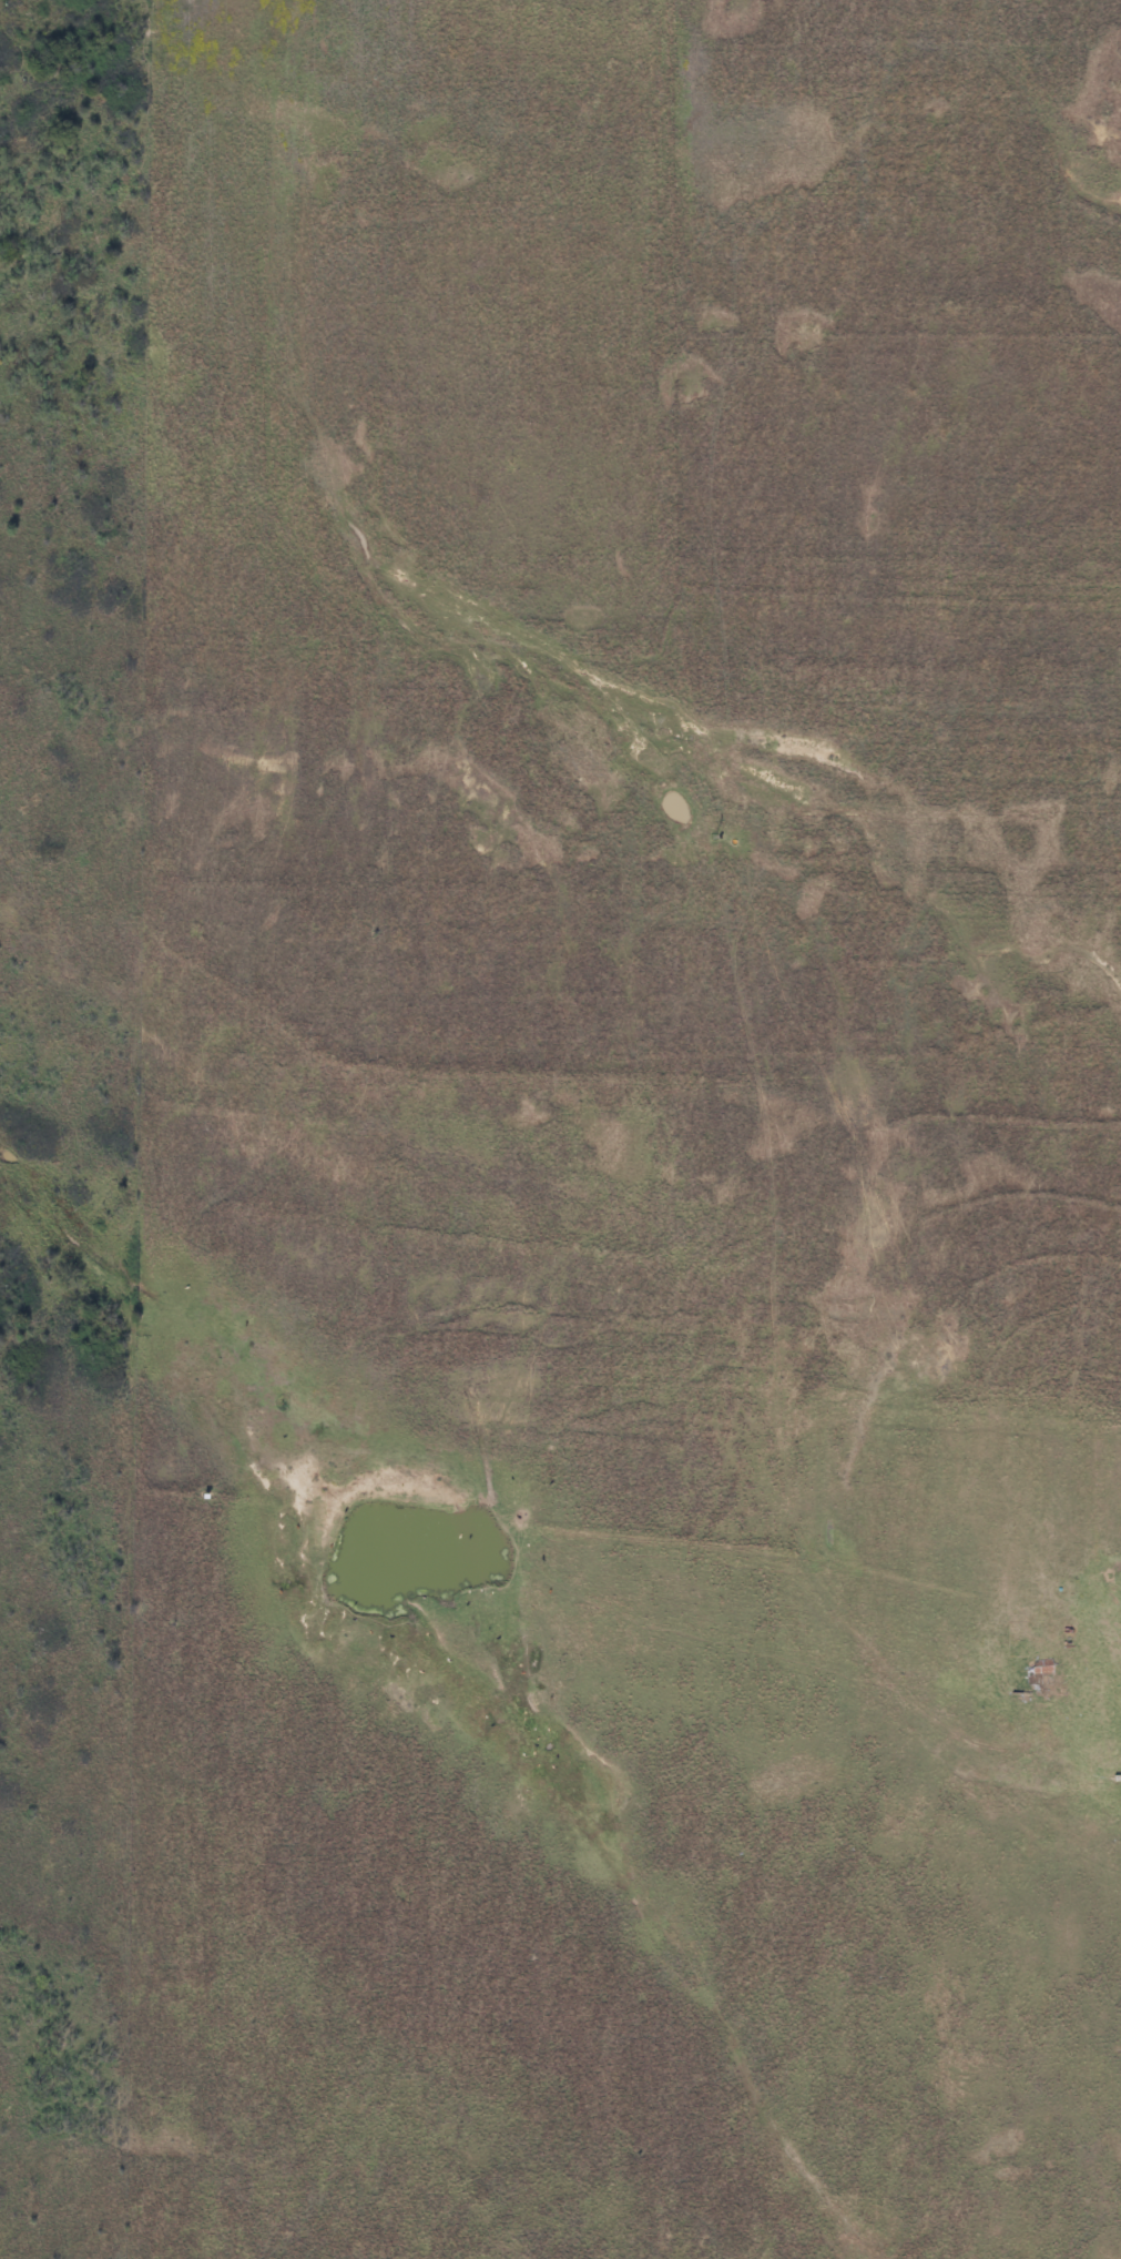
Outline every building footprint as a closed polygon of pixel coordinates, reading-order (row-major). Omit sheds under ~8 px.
[(1055,1695),(1055,1672),(1034,1672),(1034,1695),(1055,1695)]
